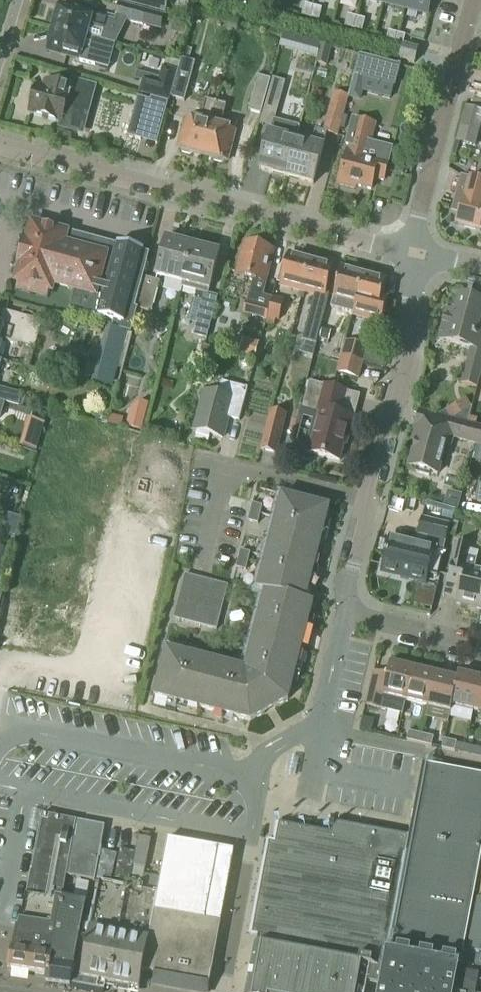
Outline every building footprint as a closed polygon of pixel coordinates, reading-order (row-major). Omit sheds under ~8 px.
[(120,3),(166,15),(170,0),(120,0),(120,3)] [(407,0),(384,0),(383,4),(405,10),(407,0)] [(405,10),(427,16),(431,0),(407,0),(405,10)] [(302,17),(310,20),(313,7),(305,5),(302,17)] [(144,26),(148,13),(120,6),(115,23),(61,7),(55,29),(88,38),(112,45),(116,31),(120,32),(125,21),(144,26)] [(322,10),(313,7),(310,20),(319,22),(322,10)] [(353,31),(356,19),(348,17),(345,29),(353,31)] [(353,31),(362,33),(365,21),(356,19),(353,31)] [(85,47),(88,38),(55,29),(48,51),(97,65),(100,51),(85,47)] [(385,45),(393,47),(396,35),(388,32),(386,40),(385,45)] [(405,37),(396,35),(393,47),(402,49),(405,37)] [(290,50),(293,39),(284,37),(282,48),(290,50)] [(320,56),(319,56),(317,64),(326,67),(331,49),(322,46),(320,56)] [(417,64),(421,52),(421,51),(407,47),(403,60),(417,64)] [(354,77),(349,98),(360,101),(363,92),(391,100),(394,87),(395,87),(400,67),(396,66),(379,61),(360,57),(354,77)] [(179,72),(171,99),(185,103),(196,64),(182,60),(179,72)] [(139,95),(170,103),(171,99),(179,72),(163,67),(159,82),(144,77),(139,95)] [(326,80),(328,72),(319,70),(317,78),(326,80)] [(259,77),(257,84),(249,112),(261,115),(271,81),(259,77)] [(269,94),(261,125),(262,125),(273,129),(272,134),(262,171),(288,178),(298,141),(301,129),(275,122),(282,98),(286,83),(273,80),(269,94)] [(71,89),(47,83),(45,91),(37,89),(30,113),(62,122),(61,126),(79,130),(90,87),(73,82),(71,89)] [(325,133),(337,136),(339,137),(347,107),(345,106),(347,97),(335,94),(325,133)] [(128,137),(141,141),(145,125),(161,130),(168,104),(152,100),(151,103),(139,99),(128,137)] [(187,119),(179,149),(181,154),(190,157),(193,153),(204,156),(218,103),(207,100),(201,122),(187,119)] [(204,156),(212,158),(213,163),(221,165),(226,162),(228,162),(236,131),(222,127),(227,106),(218,103),(204,156)] [(465,107),(456,141),(475,146),(480,123),(480,111),(465,107)] [(349,148),(340,182),(343,183),(343,186),(354,189),(355,186),(371,191),(375,178),(384,181),(389,161),(393,149),(372,143),(377,125),(357,120),(352,119),(344,146),(349,148)] [(298,141),(288,178),(315,185),(325,148),(323,147),(327,134),(316,131),(313,145),(298,141)] [(458,226),(478,231),(480,221),(480,182),(464,177),(456,209),(462,210),(458,226)] [(66,235),(33,226),(18,283),(51,292),(53,284),(76,290),(70,311),(114,323),(112,330),(127,334),(131,335),(138,310),(144,278),(150,254),(145,253),(145,251),(119,244),(118,245),(69,232),(68,238),(66,238),(66,235)] [(195,247),(169,241),(159,278),(168,281),(167,285),(168,289),(171,292),(183,295),(184,290),(195,247)] [(249,245),(240,278),(253,281),(247,303),(254,304),(251,316),(268,320),(273,301),(272,301),(264,299),(271,271),(271,270),(269,270),(273,252),(257,248),(249,245)] [(211,296),(221,254),(195,247),(184,290),(199,294),(197,302),(205,304),(196,338),(207,341),(209,334),(218,298),(211,296)] [(303,295),(313,261),(301,257),(300,259),(289,257),(281,289),(303,295)] [(323,263),(313,261),(303,295),(314,298),(307,325),(308,326),(305,337),(318,341),(321,329),(322,329),(331,296),(327,295),(334,268),(322,265),(323,263)] [(336,299),(356,305),(357,305),(365,274),(352,271),(351,273),(343,271),(336,299)] [(388,302),(382,300),(387,282),(376,279),(377,277),(365,274),(357,305),(356,305),(354,315),(382,322),(388,302)] [(160,282),(144,278),(138,310),(152,313),(160,282)] [(268,320),(267,325),(273,327),(274,327),(275,321),(279,322),(285,301),(273,298),(272,301),(273,301),(268,320)] [(480,380),(480,330),(480,324),(480,305),(461,299),(456,316),(447,314),(440,342),(473,351),(464,384),(462,383),(462,384),(479,389),(480,380)] [(328,343),(336,309),(328,307),(322,330),(321,330),(319,340),(328,343)] [(1,340),(35,350),(43,323),(4,312),(0,327),(0,343),(1,340)] [(118,368),(127,334),(112,330),(98,382),(98,383),(113,387),(118,368)] [(254,359),(258,344),(244,340),(240,355),(254,359)] [(367,349),(346,343),(338,374),(359,380),(367,349)] [(240,423),(249,391),(223,384),(219,397),(206,394),(195,433),(197,433),(196,437),(210,441),(211,437),(223,440),(229,420),(240,423)] [(347,394),(311,384),(304,410),(320,415),(310,454),(340,462),(347,437),(349,438),(354,420),(337,415),(343,394),(346,395),(347,394)] [(21,408),(24,395),(0,389),(0,402),(21,408)] [(112,401),(114,393),(104,391),(102,398),(112,401)] [(287,418),(272,414),(261,452),(277,456),(287,418)] [(130,416),(127,428),(142,432),(145,420),(130,416)] [(108,426),(122,430),(123,423),(109,419),(108,426)] [(448,439),(462,443),(464,443),(468,427),(436,419),(432,433),(420,430),(409,469),(418,472),(417,475),(430,479),(431,475),(437,477),(448,439)] [(37,455),(46,425),(32,420),(23,450),(37,455)] [(468,427),(464,443),(480,448),(480,431),(468,427)] [(267,593),(257,632),(248,666),(242,669),(167,651),(155,698),(252,723),(289,702),(314,604),(306,602),(330,509),(282,497),(258,591),(267,593)] [(248,524),(257,526),(258,526),(263,508),(253,505),(248,524)] [(3,513),(1,521),(9,536),(16,538),(22,519),(3,513)] [(451,527),(444,525),(423,520),(419,537),(433,540),(430,550),(390,541),(383,574),(427,584),(429,577),(438,579),(451,527)] [(480,611),(480,607),(480,571),(475,570),(477,559),(468,557),(470,546),(455,543),(452,553),(454,553),(451,564),(453,564),(449,579),(461,582),(455,606),(480,611)] [(0,548),(0,568),(4,569),(9,551),(0,548)] [(250,555),(241,552),(236,570),(246,572),(250,555)] [(229,587),(186,576),(175,620),(218,631),(229,587)] [(366,707),(380,710),(379,711),(403,716),(406,703),(405,703),(413,671),(404,669),(405,663),(391,660),(387,677),(374,674),(366,707)] [(436,676),(413,671),(405,703),(406,703),(428,708),(436,676)] [(451,714),(452,708),(457,681),(436,676),(428,708),(451,714)] [(452,708),(474,713),(480,681),(459,676),(457,681),(452,708)] [(374,721),(364,719),(361,731),(371,734),(374,721)] [(408,743),(419,745),(422,736),(410,734),(408,743)] [(419,745),(432,748),(434,739),(422,736),(419,745)] [(444,742),(442,751),(456,754),(458,745),(444,742)] [(382,991),(457,991),(459,986),(457,986),(480,862),(480,776),(424,765),(410,838),(408,848),(382,985),(383,985),(382,991)] [(77,822),(44,816),(33,874),(30,873),(12,969),(50,975),(62,901),(64,901),(68,877),(67,877),(77,822)] [(78,822),(77,822),(67,877),(68,877),(95,882),(105,827),(78,822)] [(247,991),(368,991),(369,983),(382,985),(410,838),(357,828),(355,838),(280,824),(272,864),(269,863),(268,866),(264,866),(251,936),(260,937),(259,945),(256,944),(247,991)] [(135,867),(132,884),(127,883),(126,888),(141,891),(145,870),(146,870),(152,840),(139,838),(134,867),(135,867)] [(222,924),(231,875),(235,853),(169,840),(158,895),(155,912),(222,924)] [(142,972),(155,912),(158,895),(141,891),(126,888),(100,883),(93,922),(84,979),(138,989),(142,972)] [(479,900),(469,953),(480,955),(480,900),(479,900)] [(49,984),(82,989),(84,979),(93,922),(82,920),(85,905),(64,901),(62,901),(50,975),(49,984)] [(143,972),(156,974),(154,984),(202,991),(211,991),(222,924),(155,912),(143,972)]
